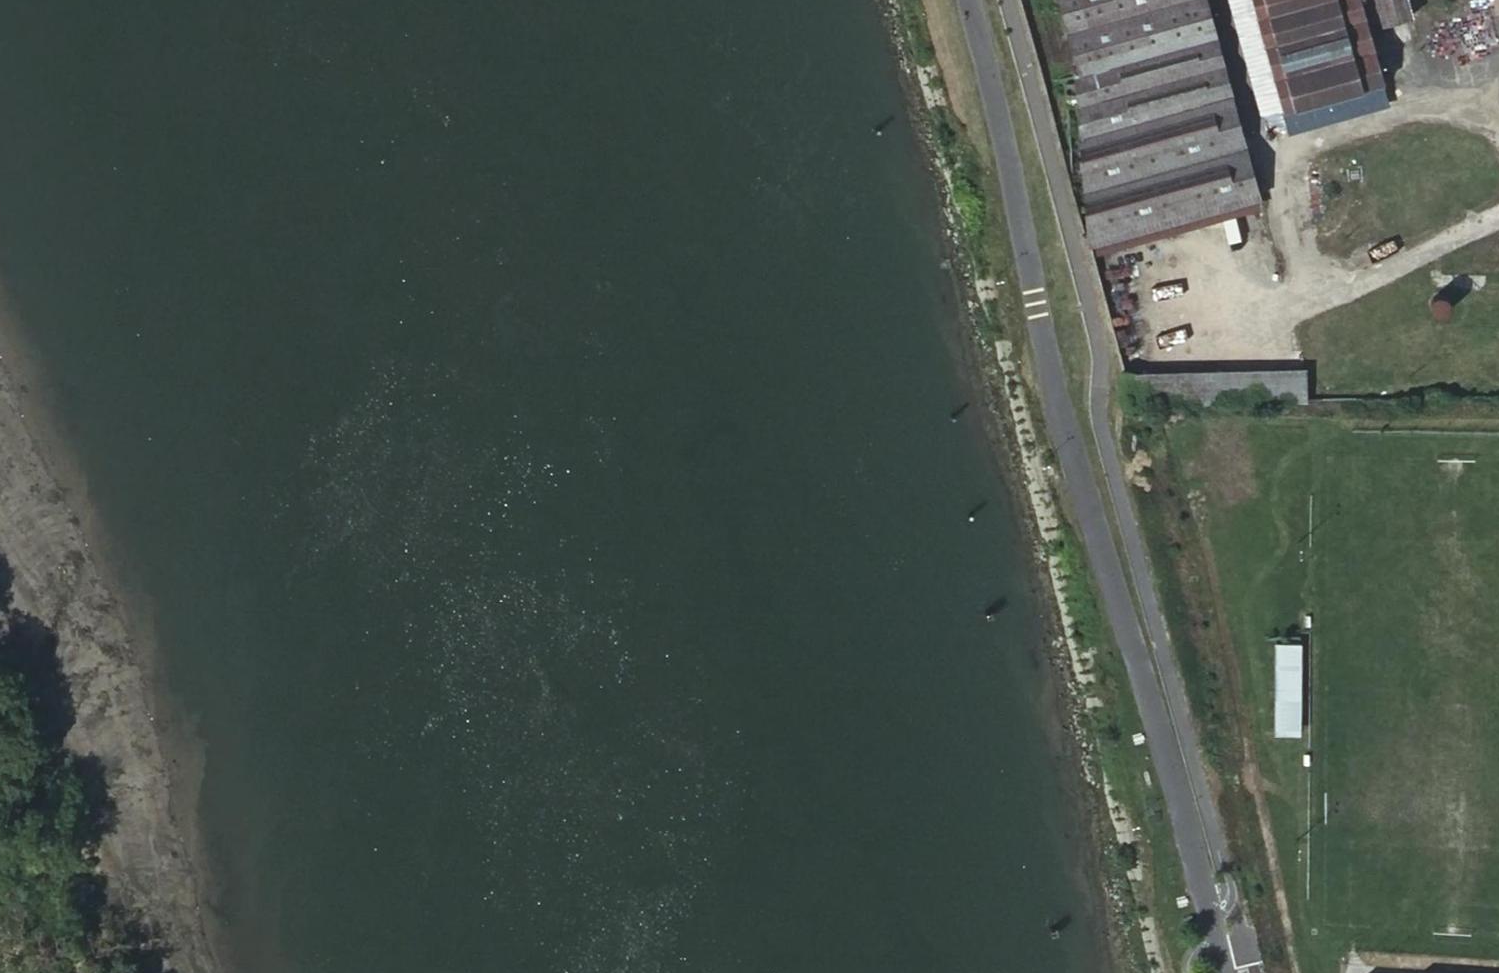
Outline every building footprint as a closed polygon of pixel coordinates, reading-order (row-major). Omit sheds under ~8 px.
[(1255,194),(1202,0),(1060,0),(1079,71),(1076,71),(1088,243),(1255,194)] [(1278,102),(1380,73),(1365,20),(1409,8),(1406,0),(1249,0),(1278,102)] [(1088,243),(1091,252),(1258,206),(1255,194),(1088,243)] [(1123,369),(1132,403),(1264,401),(1258,371),(1123,369)] [(1275,728),(1301,728),(1302,637),(1276,637),(1275,728)]
